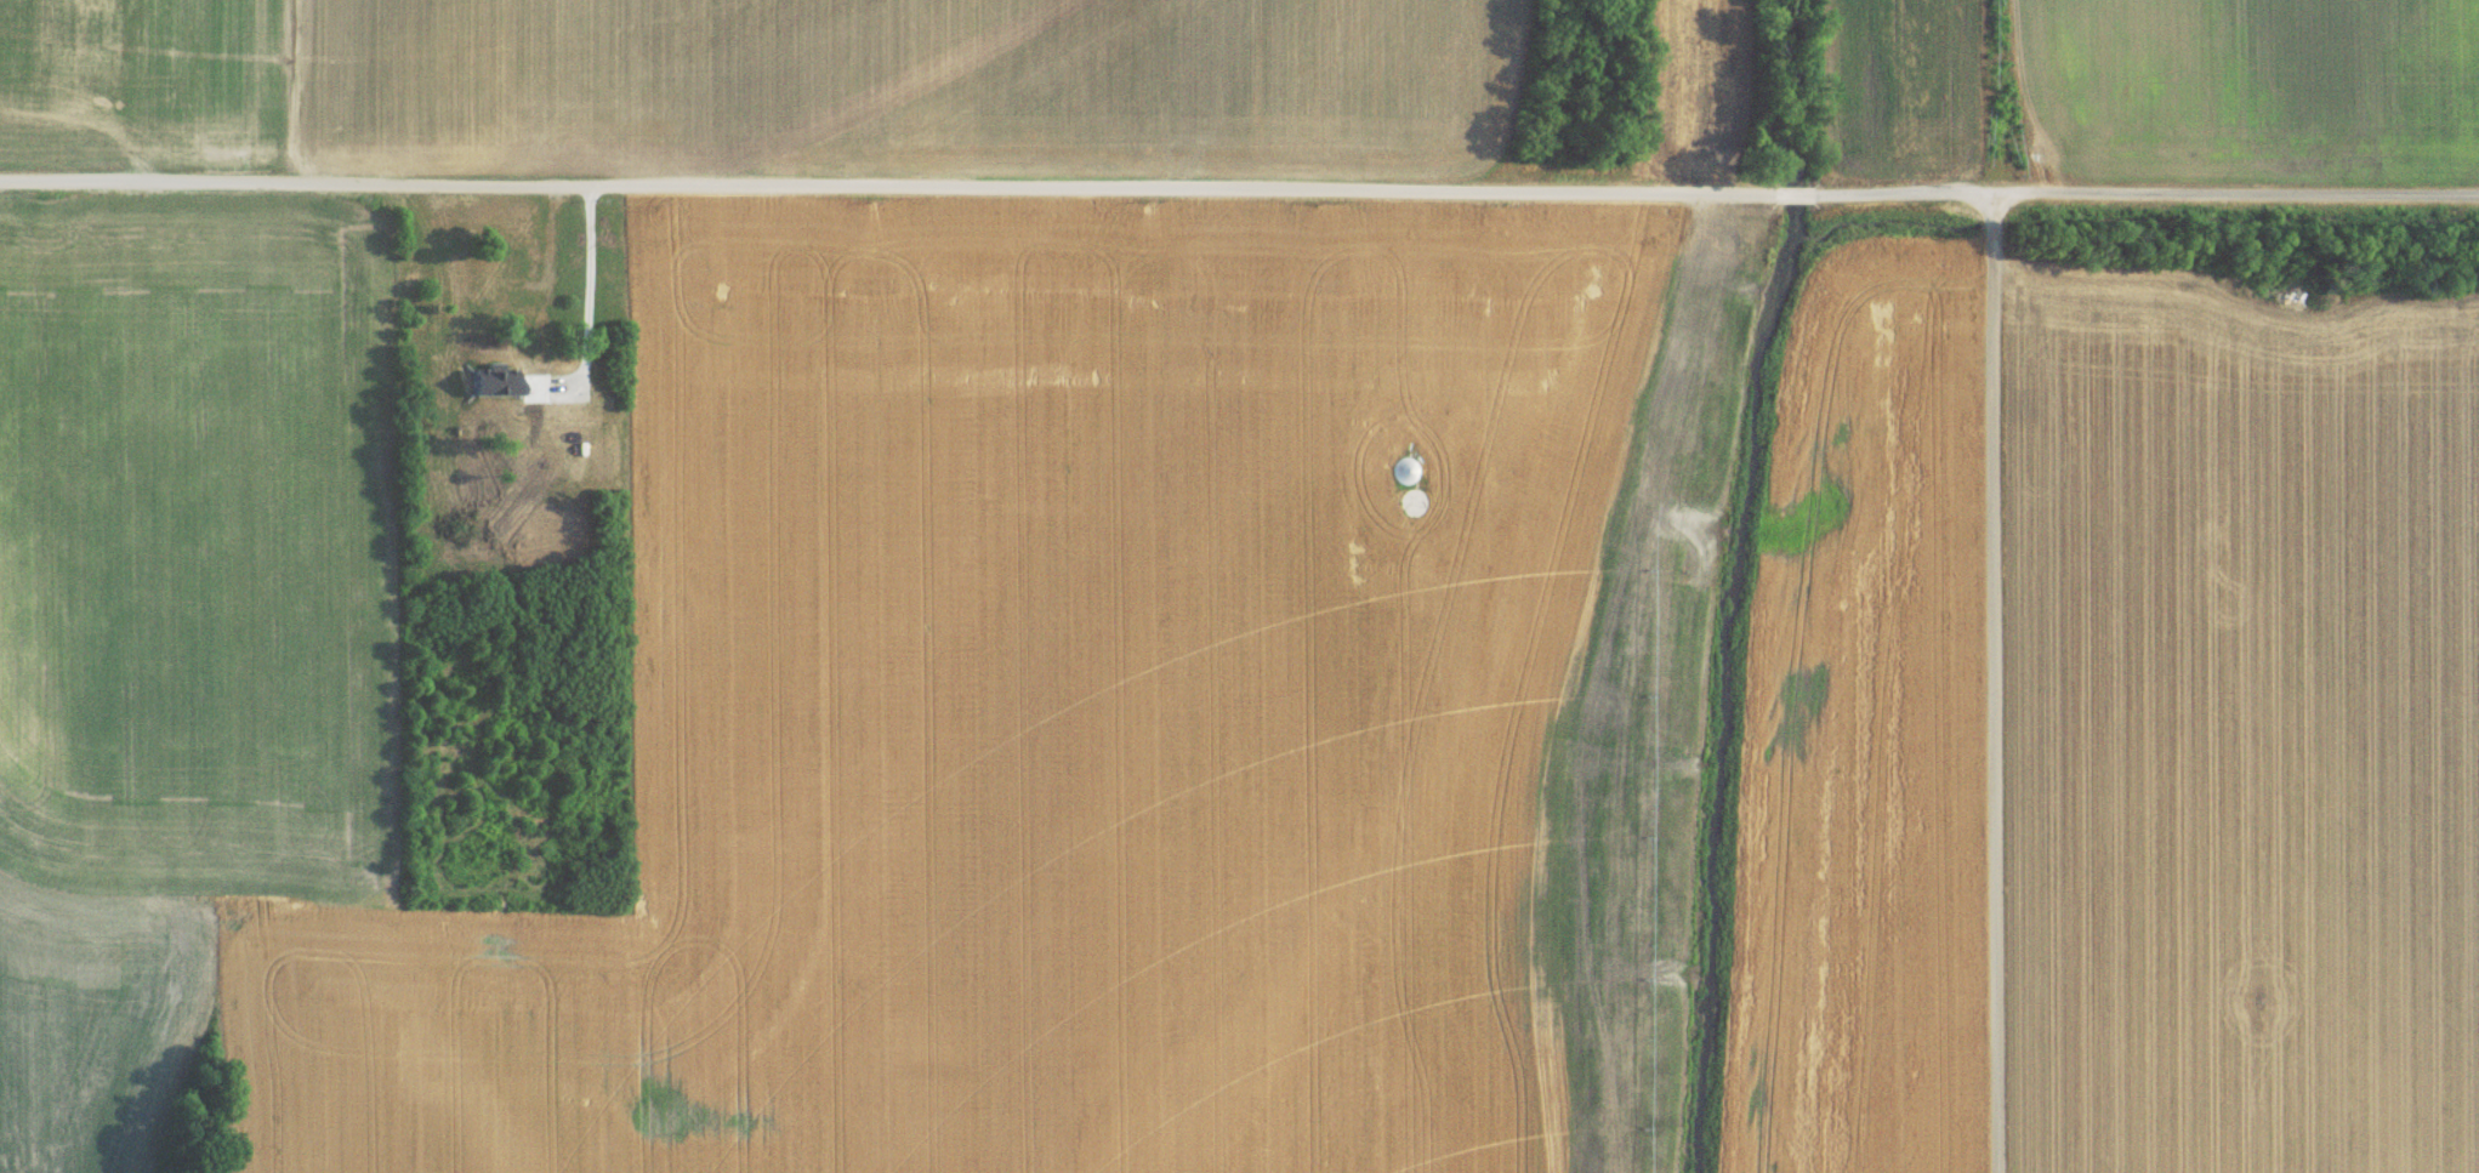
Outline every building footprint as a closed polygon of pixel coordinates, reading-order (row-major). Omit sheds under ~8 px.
[(1415,466),(1396,470),(1401,492),(1420,487),(1415,466)]
